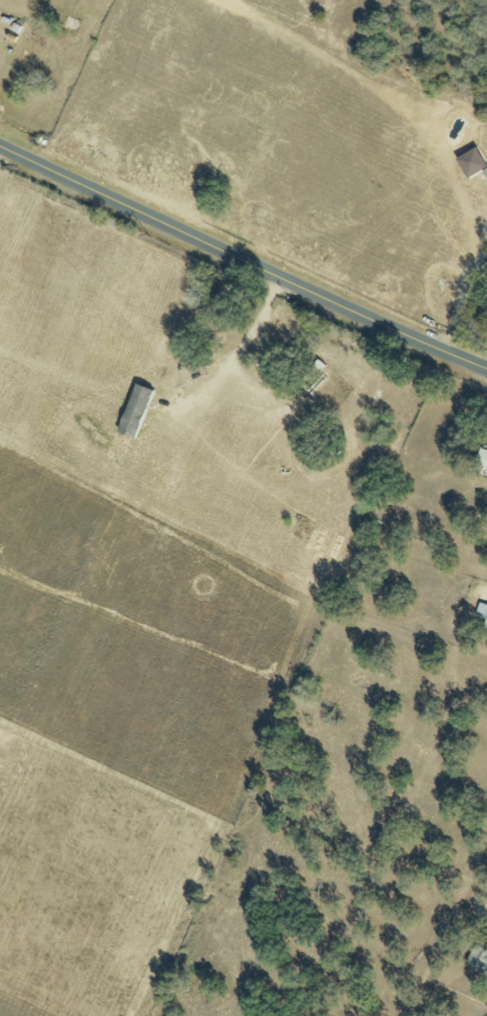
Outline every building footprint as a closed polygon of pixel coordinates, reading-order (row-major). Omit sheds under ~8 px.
[(152,391),(135,384),(115,433),(133,440),(152,391)] [(478,448),(473,466),(486,471),(486,451),(478,448)] [(486,621),(486,605),(479,602),(474,616),(486,621)] [(486,975),(486,953),(474,945),(465,962),(486,975)]
